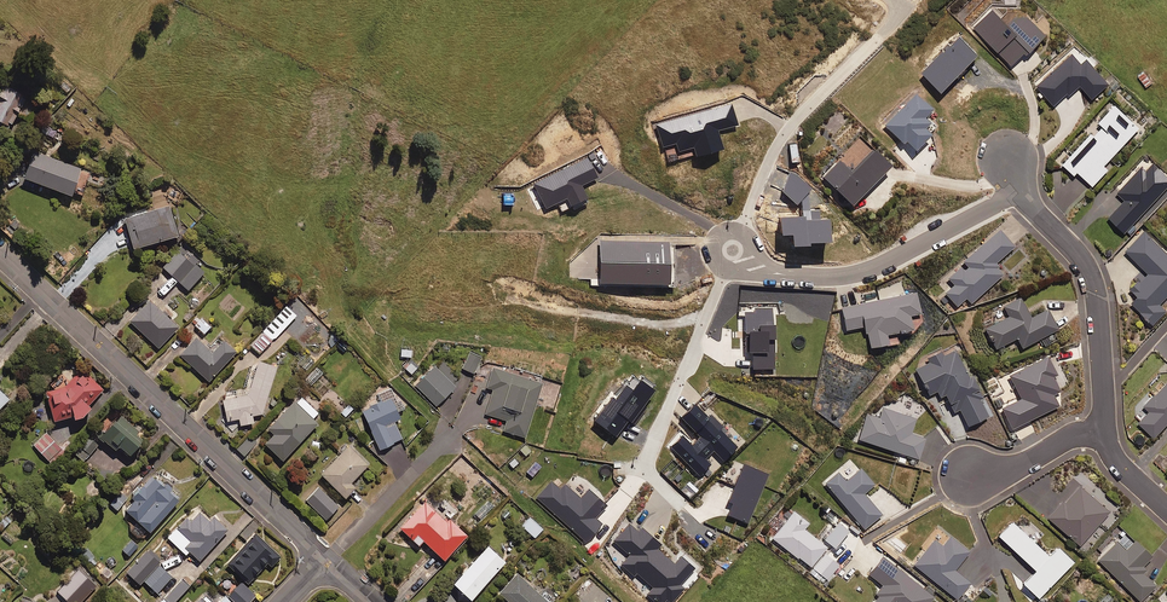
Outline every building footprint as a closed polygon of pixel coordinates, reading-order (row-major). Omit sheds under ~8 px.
[(1025,13),(1014,14),(1007,21),(992,7),(974,27),(1011,62),(1024,48),(1026,50),(1044,31),(1025,13)] [(1081,61),(1072,52),(1036,85),(1053,103),(1067,90),(1069,92),(1080,82),(1091,95),(1108,80),(1086,56),(1081,61)] [(1159,74),(1151,64),(1137,75),(1144,85),(1159,74)] [(6,84),(0,92),(0,124),(7,129),(27,98),(6,84)] [(1104,163),(1109,156),(1119,164),(1132,150),(1122,142),(1138,124),(1114,102),(1062,161),(1074,171),(1076,168),(1093,182),(1107,166),(1104,163)] [(889,162),(862,135),(823,174),(850,201),(889,162)] [(78,167),(31,150),(22,175),(69,192),(78,167)] [(1166,188),(1166,175),(1153,162),(1145,170),(1140,165),(1117,190),(1124,197),(1108,215),(1124,230),(1138,214),(1141,217),(1166,188)] [(175,231),(168,203),(122,215),(129,243),(175,231)] [(963,261),(967,266),(963,269),(959,265),(947,277),(954,284),(945,292),(956,304),(965,296),(970,301),(1002,271),(994,262),(1013,244),(998,229),(963,261)] [(1145,229),(1125,249),(1147,271),(1131,287),(1137,293),(1131,299),(1153,320),(1166,307),(1159,301),(1166,292),(1166,251),(1145,229)] [(98,247),(105,240),(99,233),(91,241),(98,247)] [(203,263),(182,244),(162,266),(187,288),(203,270),(200,267),(203,263)] [(176,323),(147,296),(126,318),(156,345),(176,323)] [(1016,336),(1021,346),(1039,336),(1043,345),(1057,338),(1053,329),(1057,327),(1047,307),(1030,315),(1020,297),(1003,306),(1009,316),(985,328),(995,347),(1016,336)] [(295,313),(284,303),(249,343),(258,351),(270,337),(272,339),(295,313)] [(248,312),(240,305),(229,317),(238,324),(248,312)] [(208,324),(198,315),(192,322),(202,331),(208,324)] [(947,326),(937,328),(939,338),(949,335),(947,326)] [(328,343),(330,346),(339,337),(331,329),(323,338),(328,343)] [(323,338),(315,331),(304,343),(317,355),(328,343),(323,338)] [(211,347),(195,332),(177,352),(206,379),(234,348),(221,336),(211,347)] [(348,343),(340,337),(333,345),(341,352),(348,343)] [(971,374),(968,376),(956,353),(962,350),(959,345),(943,353),(942,350),(926,358),(929,362),(915,369),(927,394),(936,389),(939,395),(944,393),(953,411),(959,408),(967,424),(987,414),(974,389),(977,387),(971,374)] [(411,347),(399,346),(398,355),(410,356),(411,347)] [(480,355),(469,350),(462,366),(473,371),(480,355)] [(306,371),(314,362),(306,354),(297,363),(306,371)] [(1010,375),(1021,397),(1001,407),(1012,427),(1058,404),(1052,392),(1059,388),(1052,375),(1056,374),(1047,356),(1010,375)] [(239,422),(252,419),(251,413),(261,411),(275,363),(257,357),(248,386),(234,389),(236,395),(220,398),(224,419),(237,416),(239,422)] [(453,385),(433,364),(414,383),(434,404),(453,385)] [(524,435),(542,374),(512,365),(511,369),(493,364),(487,385),(492,387),(485,412),(506,418),(503,428),(524,435)] [(322,371),(315,365),(304,378),(310,384),(322,371)] [(64,386),(44,391),(51,421),(81,413),(103,390),(81,369),(64,386)] [(1144,403),(1149,408),(1138,420),(1154,435),(1166,421),(1166,379),(1144,403)] [(999,393),(991,397),(995,407),(1004,404),(999,393)] [(316,410),(300,394),(294,400),(293,398),(267,426),(272,431),(263,441),(280,458),(316,421),(311,416),(316,410)] [(399,416),(389,394),(360,408),(378,446),(400,436),(392,419),(399,416)] [(682,398),(679,407),(691,412),(695,403),(682,398)] [(915,418),(882,407),(879,417),(867,413),(859,438),(918,457),(924,437),(910,432),(915,418)] [(134,433),(138,428),(114,410),(96,434),(112,446),(116,442),(127,450),(138,436),(134,433)] [(64,450),(45,431),(32,443),(50,463),(64,450)] [(97,444),(88,434),(72,450),(81,460),(97,444)] [(254,444),(247,437),(236,448),(243,455),(254,444)] [(320,440),(309,438),(307,447),(319,449),(320,440)] [(524,441),(517,448),(524,456),(532,449),(524,441)] [(367,461),(348,442),(319,472),(343,495),(353,484),(349,480),(367,461)] [(177,498),(140,463),(119,485),(132,498),(123,506),(147,529),(177,498)] [(863,527),(881,512),(863,491),(874,482),(861,466),(845,480),(837,470),(824,481),(863,527)] [(559,488),(550,480),(536,496),(584,539),(600,521),(594,515),(605,503),(588,487),(579,496),(563,483),(559,488)] [(1108,509),(1075,482),(1047,517),(1079,545),(1108,509)] [(338,505),(317,485),(304,498),(325,519),(338,505)] [(126,496),(118,490),(109,502),(116,508),(126,496)] [(442,557),(466,531),(448,514),(445,517),(424,498),(398,525),(416,542),(421,537),(442,557)] [(493,505),(487,500),(475,513),(481,518),(493,505)] [(208,517),(198,507),(188,517),(185,515),(166,535),(184,552),(187,548),(197,558),(225,527),(211,514),(208,517)] [(798,556),(811,566),(824,548),(828,551),(831,547),(804,527),(808,521),(793,509),(771,538),(797,558),(798,556)] [(11,520),(4,514),(0,518),(0,532),(11,520)] [(541,527),(528,515),(520,523),(533,536),(541,527)] [(1042,534),(1023,517),(1016,524),(1012,520),(998,534),(1034,568),(1022,581),(1038,596),(1073,559),(1057,544),(1048,553),(1035,542),(1042,534)] [(17,538),(6,529),(0,536),(11,545),(17,538)] [(279,554),(255,531),(226,562),(246,581),(265,561),(270,565),(279,554)] [(833,545),(840,536),(833,531),(826,540),(833,545)] [(974,587),(970,584),(971,582),(954,568),(968,550),(948,534),(941,543),(934,538),(912,564),(959,601),(963,601),(974,587)] [(1155,584),(1142,572),(1146,567),(1142,563),(1151,554),(1134,538),(1125,548),(1116,540),(1097,559),(1140,600),(1155,584)] [(137,545),(131,539),(122,548),(128,554),(137,545)] [(504,559),(487,543),(452,580),(469,596),(504,559)] [(138,582),(141,578),(156,591),(171,573),(157,561),(160,557),(148,546),(125,571),(138,582)] [(87,548),(80,555),(89,564),(96,558),(87,548)] [(839,563),(825,552),(813,567),(827,578),(839,563)] [(881,555),(868,572),(882,583),(876,592),(879,594),(873,601),(928,601),(934,595),(881,555)] [(87,574),(76,564),(68,573),(79,583),(87,574)] [(498,590),(510,601),(549,601),(554,597),(545,588),(540,594),(516,571),(498,590)] [(69,576),(59,586),(74,601),(82,601),(89,595),(69,576)] [(239,580),(226,594),(234,601),(246,601),(253,594),(239,580)] [(1107,592),(1099,600),(1101,601),(1108,601),(1113,598),(1107,592)] [(20,593),(17,600),(15,598),(12,601),(42,601),(20,593)]
